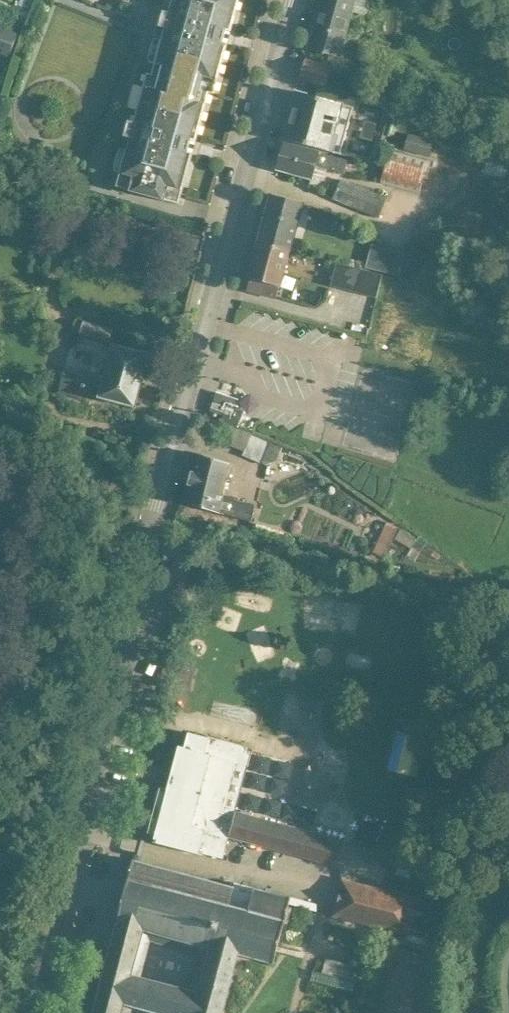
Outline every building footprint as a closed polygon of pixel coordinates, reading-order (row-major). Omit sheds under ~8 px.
[(150,72),(211,89),(236,0),(170,0),(150,72)] [(316,16),(350,25),(357,0),(321,0),(316,16)] [(15,54),(26,25),(0,16),(0,49),(15,54)] [(307,47),(341,56),(350,25),(316,16),(307,47)] [(316,83),(318,61),(290,58),(287,80),(316,83)] [(118,184),(180,201),(211,89),(150,72),(118,184)] [(284,135),(330,148),(343,99),(298,86),(284,135)] [(379,152),(375,175),(420,184),(428,142),(400,137),(397,155),(379,152)] [(277,166),(314,177),(322,152),(285,140),(277,166)] [(474,155),(468,172),(489,180),(496,163),(474,155)] [(350,172),(341,190),(380,210),(389,192),(350,172)] [(271,191),(258,237),(292,247),(305,201),(271,191)] [(247,275),(282,285),(292,247),(258,237),(247,275)] [(403,253),(370,241),(361,266),(395,277),(403,253)] [(97,349),(102,335),(68,325),(64,339),(97,349)] [(102,397),(136,404),(148,349),(114,342),(102,397)] [(46,373),(42,390),(80,399),(84,383),(46,373)] [(238,400),(216,393),(210,412),(220,415),(221,413),(224,414),(222,422),(237,427),(244,410),(236,407),(238,400)] [(211,444),(230,449),(228,456),(246,461),(251,442),(233,437),(234,433),(216,428),(211,444)] [(186,501),(219,509),(231,460),(198,451),(186,501)] [(232,810),(248,745),(188,729),(173,783),(155,779),(139,837),(223,860),(229,838),(332,863),(339,837),(232,810)] [(254,798),(272,800),(275,765),(257,763),(254,798)] [(346,822),(339,844),(356,849),(364,828),(346,822)] [(347,867),(372,866),(372,851),(347,852),(347,867)] [(134,860),(93,1012),(131,1012),(133,1004),(164,1012),(221,1012),(237,954),(277,964),(292,899),(233,886),(134,860)] [(415,896),(344,875),(334,908),(405,930),(415,896)] [(308,960),(301,980),(334,991),(341,971),(308,960)]
